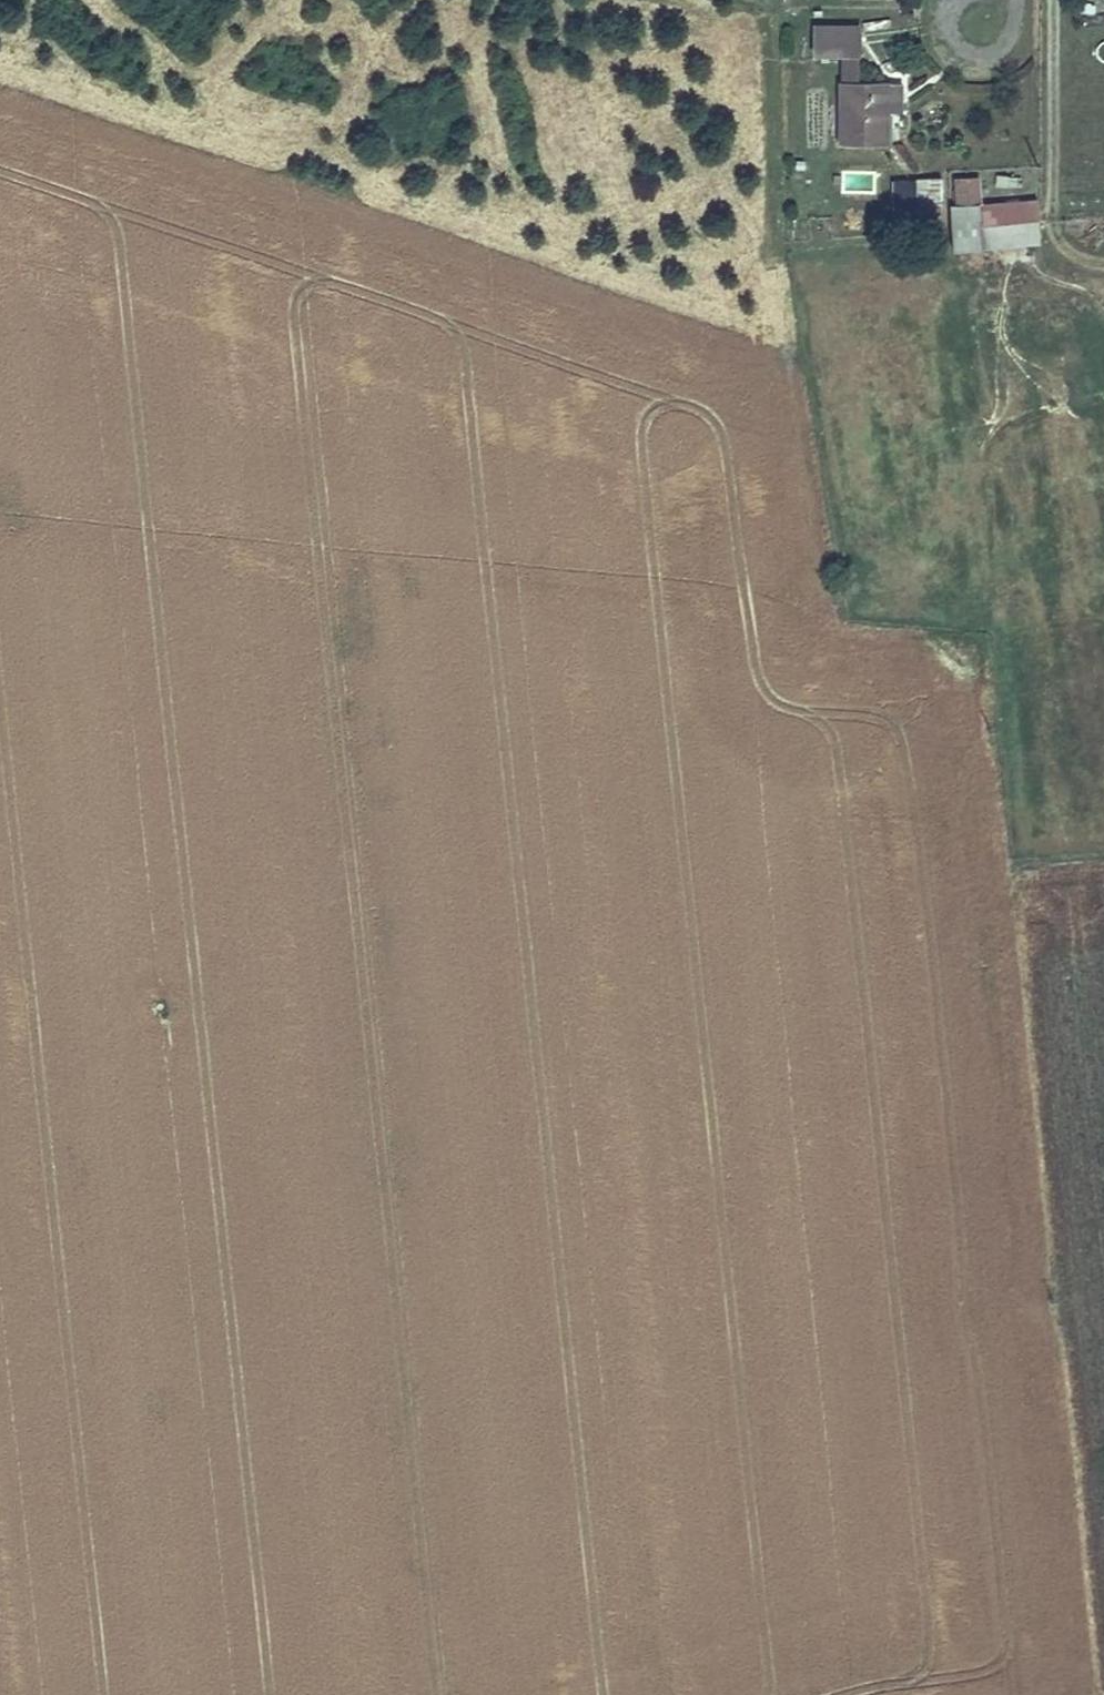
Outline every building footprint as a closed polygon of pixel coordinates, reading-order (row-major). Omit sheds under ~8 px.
[(821,48),(850,48),(868,48),(867,21),(820,21),(821,48)] [(868,48),(850,48),(850,76),(869,76),(868,48)] [(869,76),(850,76),(850,138),(894,138),(893,76),(869,76)] [(947,177),(925,177),(925,212),(948,210),(947,177)] [(896,206),(914,205),(912,184),(894,185),(896,206)] [(983,188),(962,189),(964,207),(984,207),(983,188)]
